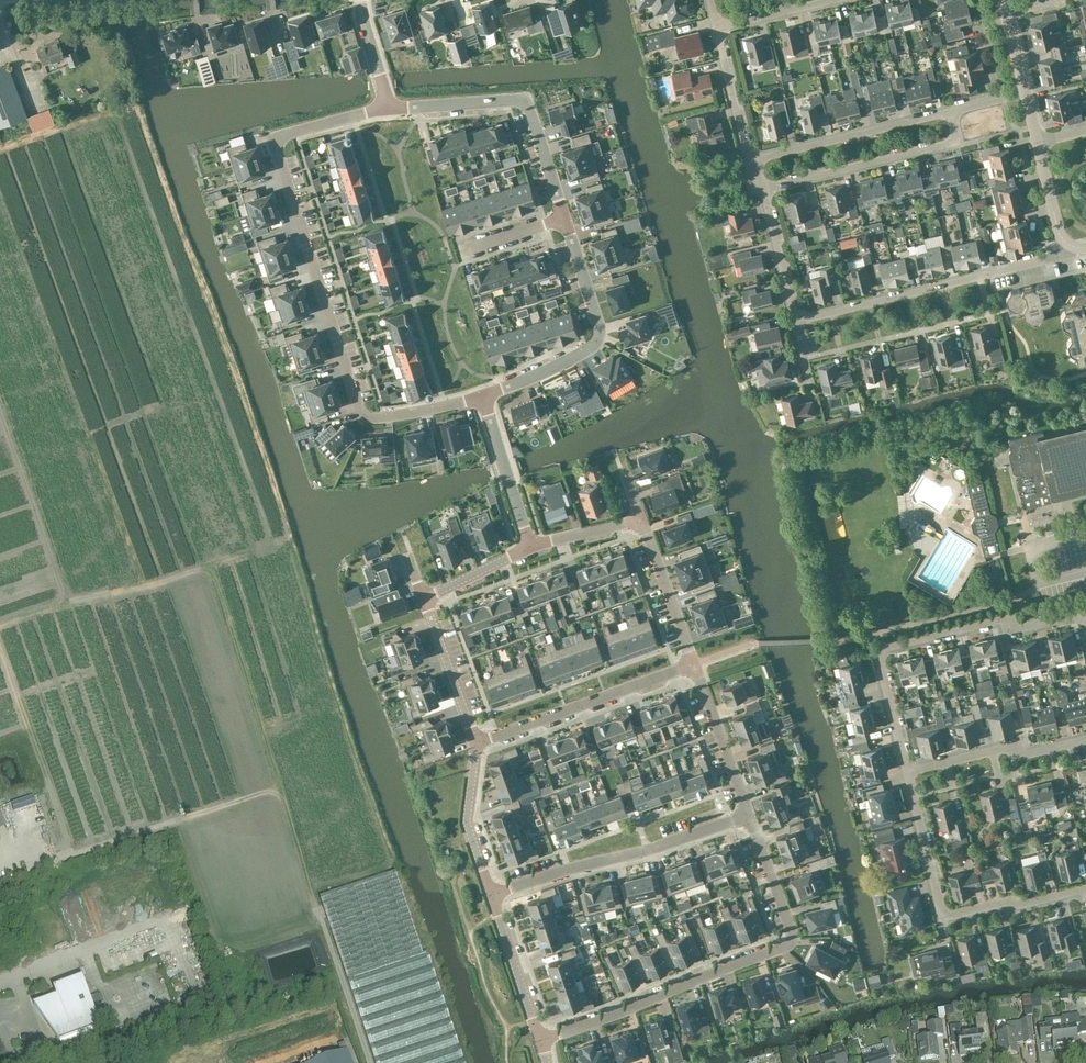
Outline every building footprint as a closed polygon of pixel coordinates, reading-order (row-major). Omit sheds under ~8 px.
[(640,11),(654,8),(655,13),(667,10),(670,20),(687,16),(687,12),(690,12),(693,8),(692,3),(687,1),(684,1),(684,0),(637,0),(640,11)] [(902,23),(914,20),(915,25),(921,23),(918,8),(911,9),(909,0),(901,0),(902,1),(897,2),(902,23)] [(938,4),(945,2),(947,14),(969,9),(967,0),(937,0),(938,4)] [(472,7),(481,32),(480,33),(481,33),(481,32),(497,27),(498,27),(497,27),(489,2),(490,2),(490,1),(489,1),(489,2),(473,7),(472,7)] [(555,4),(545,7),(553,35),(554,35),(553,30),(565,27),(566,32),(580,28),(576,12),(578,12),(577,9),(575,9),(573,1),(558,5),(559,7),(556,8),(555,4)] [(891,26),(902,23),(897,2),(892,3),(892,2),(885,4),(888,15),(881,17),(885,32),(892,31),(891,26)] [(422,11),(429,34),(446,29),(438,5),(428,8),(428,9),(422,11)] [(529,6),(504,14),(510,30),(528,25),(530,32),(544,28),(539,13),(532,15),(529,6)] [(861,11),(866,32),(877,29),(878,34),(885,32),(881,17),(875,18),(872,7),(865,8),(865,10),(861,11)] [(388,29),(382,31),(386,47),(401,43),(400,38),(411,35),(412,35),(412,33),(412,34),(405,10),(404,9),(403,9),(403,10),(385,15),(384,16),(384,17),(388,29)] [(972,21),(969,9),(947,14),(950,25),(944,27),(947,40),(964,36),(962,29),(960,30),(959,24),(972,21)] [(323,35),(328,33),(346,28),(347,27),(347,26),(346,26),(344,20),(347,20),(344,12),(342,12),(342,10),(340,11),(332,14),(332,13),(326,15),(326,16),(317,18),(316,19),(316,20),(317,20),(320,30),(321,34),(322,36),(323,35)] [(854,34),(866,32),(861,11),(856,12),(856,11),(849,12),(851,24),(845,25),(849,41),(856,39),(854,34)] [(1032,38),(1054,32),(1052,26),(1058,22),(1056,12),(1043,15),(1045,22),(1029,26),(1032,38)] [(294,39),(284,41),(290,60),(299,57),(296,46),(315,40),(307,15),(288,21),(294,39)] [(824,20),(830,41),(841,38),(842,43),(849,41),(845,25),(839,27),(836,16),(829,17),(829,19),(824,20)] [(263,19),(244,25),(252,50),(271,44),(263,19)] [(818,43),(830,41),(824,20),(820,21),(820,19),(812,21),(815,33),(809,34),(814,55),(821,54),(818,43)] [(213,42),(206,44),(210,58),(218,55),(216,50),(238,43),(232,24),(222,27),(221,28),(218,29),(216,24),(208,27),(213,42)] [(795,57),(809,53),(805,38),(798,39),(795,25),(787,27),(787,29),(781,30),(786,52),(794,50),(795,57)] [(163,37),(160,38),(163,47),(166,46),(168,52),(190,45),(193,54),(201,52),(197,38),(189,40),(186,29),(186,28),(185,28),(177,30),(177,29),(177,28),(176,28),(170,30),(170,31),(170,33),(163,35),(162,35),(163,36),(163,37)] [(680,58),(704,53),(698,31),(676,37),(674,29),(659,33),(662,47),(676,43),(680,58)] [(1055,38),(1054,32),(1032,38),(1035,49),(1051,45),(1052,51),(1067,48),(1065,41),(1063,41),(1062,39),(1055,38)] [(476,34),(464,38),(466,45),(479,41),(476,34)] [(462,36),(448,41),(454,62),(469,57),(462,36)] [(764,69),(776,66),(771,49),(765,50),(762,38),(762,37),(754,39),(754,38),(742,41),(743,41),(745,51),(749,50),(752,62),(751,62),(751,63),(762,60),(764,69)] [(44,63),(65,55),(59,39),(50,42),(51,43),(38,48),(44,63)] [(957,69),(982,63),(981,57),(979,58),(977,51),(969,53),(967,45),(945,50),(948,59),(954,57),(957,69)] [(1069,55),(1067,48),(1052,51),(1054,58),(1038,62),(1041,73),(1062,68),(1061,62),(1067,58),(1067,55),(1069,55)] [(283,53),(272,57),(278,76),(289,72),(283,53)] [(352,63),(351,63),(353,71),(355,71),(365,67),(365,68),(366,67),(366,66),(363,59),(362,59),(352,63)] [(983,69),(982,63),(957,69),(960,81),(953,82),(956,91),(977,86),(975,78),(983,76),(982,69),(983,69)] [(27,116),(8,65),(0,68),(0,127),(27,116)] [(915,82),(921,103),(933,100),(929,88),(937,86),(932,68),(925,70),(925,72),(914,75),(915,82)] [(1064,73),(1062,68),(1041,73),(1044,84),(1072,77),(1071,74),(1064,73)] [(689,71),(671,75),(676,94),(686,92),(688,100),(703,97),(702,94),(713,90),(709,74),(690,78),(689,71)] [(902,75),(896,77),(899,92),(906,90),(909,106),(921,103),(915,82),(910,83),(906,77),(902,78),(902,75)] [(889,79),(878,81),(880,91),(885,112),(897,109),(893,94),(899,92),(896,77),(889,79)] [(874,115),(885,112),(880,91),(874,92),(871,85),(867,86),(867,84),(860,86),(864,101),(870,99),(874,115)] [(845,99),(850,121),(861,118),(858,102),(864,101),(860,86),(854,87),(854,89),(843,92),(845,99)] [(1049,108),(1071,103),(1069,97),(1076,93),(1075,90),(1047,97),(1049,108)] [(814,128),(822,126),(822,125),(821,126),(818,113),(825,111),(821,93),(809,96),(811,105),(800,108),(800,109),(801,109),(804,121),(803,121),(802,121),(804,131),(803,131),(803,132),(814,129),(814,128)] [(838,123),(850,121),(845,99),(838,101),(835,94),(832,95),(831,93),(824,95),(827,110),(835,108),(838,123)] [(773,103),(775,112),(764,115),(770,137),(778,135),(777,133),(785,131),(783,124),(790,122),(784,100),(773,103)] [(1077,101),(1071,103),(1049,108),(1052,120),(1068,116),(1070,123),(1083,120),(1077,101)] [(549,109),(548,110),(553,124),(554,124),(560,122),(564,134),(564,135),(577,130),(573,118),(576,117),(577,117),(572,102),(549,109)] [(27,117),(32,133),(54,127),(50,111),(27,117)] [(702,144),(725,139),(721,123),(712,125),(709,114),(710,113),(687,118),(690,131),(698,129),(702,144)] [(676,116),(667,119),(670,127),(678,125),(676,116)] [(488,126),(489,126),(494,145),(496,150),(515,144),(510,130),(504,132),(501,122),(488,126)] [(478,130),(484,148),(494,145),(489,126),(478,130)] [(470,147),(464,128),(454,132),(459,150),(470,147)] [(464,128),(470,147),(472,152),(484,148),(478,130),(467,133),(465,128),(464,128)] [(459,150),(454,132),(443,135),(449,154),(459,150)] [(353,147),(350,138),(351,138),(351,137),(351,136),(351,135),(351,134),(350,134),(350,133),(349,133),(348,133),(347,133),(346,133),(346,134),(345,134),(345,135),(345,136),(326,142),(330,155),(335,153),(334,153),(353,147)] [(565,159),(567,164),(593,156),(589,144),(592,143),(588,133),(572,138),(572,139),(575,148),(561,152),(563,160),(565,159)] [(449,154),(443,135),(430,138),(434,149),(427,151),(432,165),(439,162),(437,157),(449,154)] [(227,147),(233,167),(260,159),(258,154),(260,153),(258,146),(247,149),(245,142),(245,141),(227,147)] [(991,165),(1011,160),(1011,158),(1011,154),(1010,154),(1009,149),(1008,149),(1000,151),(998,144),(980,149),(983,160),(990,158),(991,165)] [(356,159),(353,147),(334,153),(335,153),(338,164),(356,159)] [(599,176),(593,156),(567,164),(568,170),(567,170),(569,178),(579,174),(582,181),(581,181),(581,182),(599,176)] [(944,161),(949,182),(956,181),(957,186),(968,183),(965,171),(959,172),(955,158),(944,161)] [(260,159),(233,167),(239,186),(254,182),(253,181),(251,175),(266,171),(263,163),(261,164),(260,159)] [(360,170),(356,159),(338,164),(336,165),(339,176),(339,177),(360,170)] [(1012,163),(1011,160),(991,165),(994,177),(992,178),(994,184),(1007,181),(1006,174),(1014,172),(1013,167),(1014,166),(1012,163)] [(938,185),(949,182),(944,161),(932,164),(936,178),(929,180),(932,192),(939,191),(938,185)] [(935,205),(932,192),(929,180),(923,181),(919,167),(907,170),(913,191),(923,189),(927,207),(935,205)] [(897,172),(896,173),(899,187),(893,188),(896,201),(903,199),(901,194),(913,191),(907,170),(906,170),(904,168),(898,169),(897,172)] [(974,170),(975,179),(984,177),(983,169),(974,170)] [(339,176),(337,177),(341,190),(346,188),(364,182),(360,170),(339,177),(339,176)] [(896,201),(893,188),(886,190),(883,176),(871,179),(876,200),(883,199),(884,204),(896,201)] [(865,203),(876,200),(871,179),(859,182),(863,196),(856,197),(860,210),(866,208),(865,203)] [(1009,187),(1007,181),(994,184),(995,190),(997,190),(1000,202),(1020,197),(1020,195),(1020,191),(1019,191),(1017,185),(1017,186),(1017,185),(1009,187)] [(368,194),(364,182),(346,188),(349,199),(349,200),(368,194)] [(522,210),(530,208),(530,207),(536,205),(529,182),(514,187),(522,210)] [(579,204),(581,209),(607,201),(601,182),(587,187),(588,187),(590,193),(575,197),(578,205),(579,204)] [(843,186),(825,190),(831,212),(848,208),(851,218),(858,217),(855,202),(847,203),(843,186)] [(522,210),(514,187),(500,191),(507,214),(513,212),(513,213),(522,210)] [(247,210),(248,214),(262,210),(275,206),(273,201),(275,200),(272,193),(258,197),(255,189),(256,189),(256,188),(242,193),(247,210)] [(507,214),(500,191),(485,196),(493,219),(501,217),(501,216),(507,214)] [(349,199),(347,200),(350,212),(351,212),(371,205),(368,194),(349,200),(349,199)] [(787,199),(792,222),(803,219),(805,228),(822,224),(818,208),(807,211),(803,195),(787,199)] [(471,201),(478,223),(484,221),(484,222),(493,219),(485,196),(471,201)] [(1021,199),(1020,197),(995,203),(997,212),(999,221),(1016,217),(1015,211),(1023,209),(1023,208),(1022,203),(1023,202),(1021,199)] [(971,202),(974,210),(985,207),(983,199),(971,202)] [(478,223),(471,201),(456,205),(464,229),(473,226),(472,225),(478,223)] [(581,209),(583,214),(581,215),(583,223),(594,219),(596,226),(595,226),(596,227),(614,221),(607,201),(581,209)] [(350,212),(348,212),(352,225),(375,218),(371,205),(351,212),(350,212)] [(464,229),(456,205),(441,210),(449,233),(455,231),(464,229)] [(262,210),(248,214),(252,227),(280,218),(278,210),(276,211),(276,210),(275,206),(262,210)] [(752,217),(738,220),(736,211),(721,215),(723,224),(731,222),(734,238),(756,233),(752,217)] [(1018,223),(1016,217),(999,221),(1003,239),(1029,233),(1028,231),(1029,227),(1027,227),(1026,221),(1018,223)] [(985,232),(995,232),(995,224),(985,224),(985,232)] [(366,246),(387,239),(383,227),(365,233),(368,244),(366,245),(366,246)] [(594,249),(595,254),(622,246),(616,227),(602,232),(604,238),(589,242),(592,250),(594,249)] [(1029,233),(1003,239),(1008,257),(1025,253),(1023,247),(1032,245),(1032,244),(1030,239),(1032,239),(1030,235),(1029,233)] [(257,241),(263,261),(290,253),(288,247),(290,247),(287,239),(277,243),(275,236),(275,235),(257,241)] [(963,243),(968,263),(980,261),(978,251),(984,250),(981,236),(974,238),(974,241),(963,243)] [(367,258),(391,251),(387,239),(366,246),(370,257),(367,258)] [(945,245),(948,259),(954,257),(956,266),(968,263),(963,243),(952,246),(952,244),(945,245)] [(926,248),(927,252),(932,272),(944,269),(942,260),(948,259),(945,245),(939,247),(938,245),(926,248)] [(595,254),(597,260),(595,260),(598,268),(608,264),(610,271),(610,272),(628,266),(622,246),(595,254)] [(912,267),(909,254),(908,249),(900,251),(901,259),(892,261),(897,281),(908,278),(906,269),(912,267)] [(744,274),(764,269),(761,255),(752,257),(750,250),(732,254),(735,267),(741,265),(744,274)] [(391,251),(367,258),(371,270),(394,263),(391,251)] [(927,252),(916,255),(916,252),(909,254),(912,267),(918,266),(921,275),(932,272),(927,252)] [(290,253),(263,261),(270,282),(284,278),(284,277),(281,269),(295,265),(293,257),(291,258),(290,253)] [(530,257),(530,258),(536,276),(538,281),(556,275),(552,261),(546,263),(542,253),(530,257)] [(867,270),(873,269),(870,254),(863,256),(865,265),(849,269),(855,291),(871,287),(867,270)] [(530,258),(520,261),(526,279),(536,276),(530,258)] [(507,259),(496,263),(502,281),(513,278),(509,264),(507,259)] [(520,261),(509,264),(513,278),(515,288),(527,284),(526,279),(520,261)] [(885,284),(897,281),(892,261),(881,264),(880,261),(873,263),(876,276),(883,275),(885,284)] [(380,280),(398,274),(394,263),(371,270),(376,269),(380,280)] [(496,263),(484,267),(492,290),(503,286),(502,281),(496,263)] [(492,290),(484,267),(484,266),(472,270),(475,280),(469,282),(473,296),(492,290)] [(828,280),(836,279),(833,266),(820,269),(821,275),(810,278),(816,301),(832,297),(828,280)] [(630,281),(627,273),(612,278),(612,279),(613,279),(615,284),(614,285),(614,286),(607,288),(606,288),(607,289),(609,297),(610,298),(611,301),(611,302),(611,303),(614,310),(614,311),(615,311),(616,310),(617,312),(625,310),(624,308),(630,306),(623,284),(630,281)] [(398,274),(380,280),(383,292),(402,286),(398,274)] [(276,309),(278,308),(304,299),(303,294),(305,294),(302,286),(288,291),(285,283),(286,283),(286,282),(269,287),(276,309)] [(1011,291),(1006,298),(1008,306),(1015,310),(1017,318),(1025,316),(1032,320),(1040,318),(1044,311),(1051,309),(1050,301),(1054,295),(1052,287),(1045,282),(1037,284),(1035,287),(1032,285),(1023,288),(1021,290),(1018,289),(1011,291)] [(402,286),(383,292),(387,304),(405,298),(402,286)] [(754,309),(773,305),(770,291),(757,294),(755,287),(742,290),(745,302),(752,300),(754,309)] [(1063,302),(1065,309),(1061,316),(1062,324),(1069,328),(1071,336),(1067,342),(1069,350),(1076,354),(1078,362),(1085,360),(1085,361),(1085,293),(1083,291),(1075,293),(1071,300),(1063,302)] [(278,308),(282,319),(279,320),(282,327),(298,322),(298,321),(298,322),(296,316),(310,312),(310,311),(310,309),(308,304),(306,305),(304,299),(278,308)] [(671,304),(663,307),(665,313),(670,328),(679,325),(673,310),(671,304)] [(405,310),(386,316),(390,328),(409,322),(405,310)] [(570,312),(556,317),(563,340),(572,338),(571,337),(578,335),(570,312)] [(627,325),(617,328),(620,337),(622,336),(624,343),(627,342),(627,344),(636,342),(635,340),(650,335),(645,320),(649,319),(647,312),(628,318),(630,324),(627,325)] [(556,317),(542,321),(549,344),(554,342),(554,343),(563,340),(556,317)] [(549,344),(542,321),(527,326),(535,349),(544,347),(544,346),(549,344)] [(769,321),(765,322),(751,325),(752,333),(755,332),(759,350),(783,344),(778,326),(770,328),(769,321)] [(389,341),(412,334),(409,322),(390,328),(391,331),(386,333),(389,341)] [(730,330),(732,338),(751,333),(749,325),(730,330)] [(527,326),(513,331),(520,353),(525,352),(526,352),(535,349),(527,326)] [(988,327),(986,327),(985,327),(985,326),(984,326),(983,326),(982,326),(981,326),(980,327),(979,328),(978,329),(972,330),(977,352),(988,349),(990,357),(1002,354),(999,340),(991,341),(988,327)] [(310,349),(319,346),(318,341),(320,340),(317,333),(310,335),(303,338),(301,332),(301,331),(285,336),(287,344),(289,343),(293,355),(310,349)] [(513,331),(498,335),(506,359),(515,356),(514,355),(520,353),(513,331)] [(416,346),(412,334),(389,341),(393,353),(416,346)] [(506,359),(498,335),(483,340),(490,363),(496,361),(497,362),(506,359)] [(951,367),(965,363),(962,349),(954,351),(950,336),(933,340),(939,363),(950,361),(951,367)] [(921,369),(929,367),(925,349),(917,350),(916,344),(895,349),(899,365),(919,360),(921,369)] [(321,351),(319,346),(310,349),(293,355),(299,373),(310,370),(313,369),(313,368),(311,363),(325,358),(323,351),(321,351)] [(399,364),(420,358),(416,346),(393,353),(397,365),(399,365),(399,364)] [(880,385),(892,382),(889,367),(882,369),(878,353),(860,357),(866,380),(878,377),(880,385)] [(628,366),(626,367),(620,357),(615,360),(613,356),(593,368),(607,392),(632,377),(632,376),(634,375),(634,372),(631,366),(628,366)] [(767,384),(791,378),(786,360),(772,364),(770,357),(754,361),(755,368),(763,367),(767,384)] [(403,376),(405,376),(405,375),(423,369),(420,358),(399,364),(399,365),(403,376)] [(840,386),(853,382),(850,369),(836,373),(834,364),(818,368),(824,392),(840,388),(840,386)] [(405,376),(409,386),(409,387),(427,381),(423,369),(405,375),(405,376)] [(589,405),(605,397),(596,382),(588,386),(579,370),(556,383),(566,400),(582,392),(589,405)] [(304,389),(308,401),(310,401),(334,393),(333,388),(335,387),(332,380),(310,387),(304,389)] [(409,387),(409,386),(404,388),(408,401),(413,399),(427,394),(427,395),(428,395),(429,395),(430,395),(431,395),(431,394),(432,394),(432,393),(432,392),(432,391),(432,390),(431,390),(430,389),(427,381),(409,387)] [(310,401),(308,401),(310,406),(312,413),(310,414),(309,414),(310,415),(312,421),(328,416),(328,415),(326,410),(340,405),(338,398),(336,398),(334,393),(310,401)] [(491,404),(513,401),(512,394),(490,397),(491,404)] [(803,417),(815,414),(812,401),(800,404),(798,395),(781,399),(787,423),(803,419),(803,417)] [(533,398),(510,408),(517,424),(516,424),(540,415),(541,418),(549,415),(544,402),(536,405),(533,398)] [(462,433),(460,422),(442,426),(446,454),(472,450),(469,432),(462,433)] [(329,426),(317,437),(322,443),(326,441),(336,452),(355,436),(344,424),(334,432),(329,426)] [(1044,434),(1043,432),(1042,431),(1009,439),(1008,440),(1011,451),(1009,454),(1011,464),(1015,466),(1024,507),(1025,508),(1058,500),(1059,498),(1059,496),(1085,490),(1085,424),(1044,434)] [(294,433),(296,439),(304,436),(310,435),(315,433),(313,427),(310,428),(303,430),(294,433)] [(554,427),(547,430),(550,435),(557,433),(554,427)] [(439,460),(433,431),(432,431),(432,434),(425,435),(423,430),(406,434),(411,457),(436,452),(438,460),(430,461),(430,462),(439,460)] [(362,438),(364,456),(387,454),(388,461),(396,461),(394,445),(387,446),(386,436),(362,438)] [(513,453),(517,455),(520,455),(524,454),(516,445),(511,447),(513,453)] [(663,448),(637,457),(641,466),(642,466),(644,471),(646,470),(648,477),(671,468),(663,448)] [(598,466),(590,469),(593,478),(601,476),(598,466)] [(665,490),(651,495),(657,512),(680,504),(676,493),(685,490),(680,475),(662,481),(665,490)] [(971,522),(977,526),(979,535),(984,556),(999,553),(982,482),(967,486),(975,516),(971,522)] [(560,483),(546,488),(553,508),(544,511),(548,523),(568,515),(566,508),(569,507),(568,504),(572,502),(568,491),(563,493),(560,483)] [(588,515),(606,508),(597,484),(579,491),(588,515)] [(679,522),(664,528),(669,544),(692,536),(688,525),(694,523),(689,512),(677,516),(679,522)] [(463,520),(467,533),(474,531),(480,548),(498,541),(490,519),(473,525),(470,517),(463,520)] [(434,553),(441,550),(446,565),(463,559),(454,535),(438,541),(435,533),(428,536),(434,553)] [(707,564),(700,544),(678,552),(679,553),(681,559),(675,561),(680,574),(679,574),(707,564)] [(623,552),(611,556),(620,580),(631,577),(634,585),(641,583),(635,565),(628,567),(623,552)] [(542,554),(533,558),(537,570),(547,566),(542,554)] [(599,560),(600,560),(608,584),(609,584),(608,579),(618,575),(620,581),(620,580),(611,556),(611,555),(599,560)] [(398,580),(389,557),(372,563),(378,582),(369,585),(372,596),(395,588),(393,582),(398,580)] [(600,560),(588,564),(597,588),(608,584),(600,560)] [(527,562),(511,566),(515,581),(531,578),(527,562)] [(595,584),(588,564),(577,568),(583,583),(577,586),(580,595),(582,599),(588,597),(585,587),(595,584)] [(707,564),(679,574),(679,575),(680,574),(685,587),(691,584),(693,591),(714,584),(707,564)] [(563,569),(552,573),(559,592),(570,588),(573,597),(580,595),(577,586),(575,582),(569,584),(563,569)] [(552,572),(540,577),(547,596),(548,596),(559,592),(552,573),(552,572)] [(540,577),(529,581),(538,605),(550,601),(548,596),(547,596),(540,577)] [(538,605),(529,581),(518,585),(524,600),(517,603),(522,616),(529,613),(527,609),(538,605)] [(692,614),(694,619),(715,612),(710,599),(715,597),(713,590),(699,595),(702,602),(688,607),(690,614),(692,614)] [(380,609),(384,620),(408,611),(403,595),(387,601),(384,592),(369,598),(374,612),(380,609)] [(507,594),(496,598),(504,622),(515,618),(516,622),(523,620),(519,607),(512,609),(507,594)] [(496,597),(484,601),(491,621),(502,617),(504,622),(496,598),(496,597)] [(1072,600),(1074,608),(1081,606),(1079,598),(1072,600)] [(491,621),(484,601),(473,606),(480,625),(491,621)] [(482,630),(473,606),(461,610),(470,634),(482,630)] [(715,612),(694,619),(696,625),(694,625),(697,633),(711,627),(713,634),(727,629),(724,622),(720,624),(715,612)] [(631,616),(643,649),(658,644),(649,619),(640,622),(638,621),(635,614),(631,616)] [(619,629),(629,654),(630,654),(642,650),(642,649),(643,649),(631,616),(626,617),(629,624),(627,626),(619,629)] [(742,618),(731,622),(734,630),(745,626),(742,618)] [(602,626),(614,659),(629,654),(619,629),(612,632),(609,631),(607,624),(602,626)] [(576,632),(589,665),(590,665),(602,661),(602,660),(604,660),(595,635),(586,638),(584,637),(581,630),(576,632)] [(1060,634),(1066,659),(1076,657),(1077,660),(1084,658),(1081,645),(1075,646),(1072,631),(1060,634)] [(390,642),(394,653),(419,645),(418,643),(420,640),(418,637),(416,635),(414,633),(399,638),(397,632),(384,636),(386,643),(390,642)] [(575,670),(589,665),(576,632),(572,634),(574,640),(573,643),(566,645),(575,670)] [(542,634),(535,636),(537,642),(544,640),(542,634)] [(1045,653),(1049,667),(1057,665),(1056,662),(1066,659),(1060,634),(1048,637),(1051,652),(1045,653)] [(982,642),(987,662),(988,668),(1006,664),(1002,646),(996,648),(993,639),(982,642)] [(549,642),(561,675),(575,670),(566,645),(558,648),(556,647),(553,640),(549,642)] [(1049,667),(1045,653),(1039,655),(1036,640),(1024,643),(1030,670),(1040,667),(1041,669),(1049,667)] [(524,641),(518,643),(520,649),(526,647),(526,646),(524,641)] [(537,656),(546,681),(548,680),(559,676),(561,675),(549,642),(544,644),(546,651),(545,653),(537,656)] [(966,655),(969,669),(976,667),(976,664),(987,662),(982,642),(970,644),(972,654),(966,655)] [(1030,670),(1024,643),(1012,646),(1016,661),(1010,662),(1013,675),(1020,674),(1020,672),(1030,670)] [(419,645),(394,653),(398,665),(389,668),(392,675),(410,669),(408,662),(423,657),(422,655),(425,654),(422,646),(420,647),(419,645)] [(963,670),(969,669),(966,655),(960,657),(958,647),(946,650),(951,671),(951,674),(963,671),(963,670)] [(940,673),(951,671),(946,650),(934,653),(936,662),(930,664),(934,677),(940,676),(940,673)] [(514,668),(523,693),(537,687),(525,654),(520,656),(523,663),(522,665),(514,668)] [(842,678),(863,673),(860,661),(847,664),(846,661),(847,661),(846,654),(832,658),(834,664),(838,663),(839,666),(842,678)] [(910,659),(915,679),(916,683),(928,680),(927,679),(934,677),(930,664),(924,665),(922,656),(910,659)] [(904,682),(915,679),(910,659),(898,662),(901,671),(894,673),(898,686),(905,684),(904,682)] [(497,664),(509,698),(510,697),(510,698),(521,693),(523,693),(514,668),(506,671),(504,670),(501,663),(497,664)] [(485,678),(494,703),(509,698),(497,664),(492,666),(494,673),(493,675),(485,678)] [(843,700),(856,697),(855,691),(854,691),(853,688),(866,685),(863,673),(842,678),(835,680),(838,691),(839,695),(841,701),(843,700)] [(406,685),(410,697),(435,688),(434,686),(435,683),(434,680),(432,679),(431,676),(430,676),(415,681),(412,675),(399,680),(402,687),(406,685)] [(993,686),(991,678),(976,682),(978,690),(993,686)] [(745,702),(756,698),(754,692),(750,693),(746,681),(739,683),(736,682),(732,683),(731,686),(722,689),(723,691),(722,694),(723,698),(725,699),(726,701),(727,701),(742,696),(745,702)] [(414,708),(410,710),(412,717),(426,712),(423,706),(439,700),(438,698),(440,697),(438,690),(435,690),(435,688),(410,697),(414,708)] [(1059,698),(1062,711),(1066,710),(1069,725),(1080,722),(1075,700),(1068,701),(1066,693),(1058,688),(1056,689),(1058,698),(1059,698)] [(1080,722),(1085,721),(1085,691),(1080,692),(1081,698),(1075,700),(1080,722)] [(675,695),(663,699),(672,724),(682,721),(683,725),(692,722),(687,709),(681,711),(675,695)] [(858,703),(856,697),(843,700),(844,707),(849,706),(850,709),(849,709),(852,721),(873,716),(871,704),(858,707),(857,704),(858,703)] [(1059,698),(1058,698),(1051,700),(1052,705),(1041,708),(1046,730),(1058,727),(1054,713),(1062,711),(1059,698)] [(663,700),(652,704),(659,723),(669,720),(671,725),(672,724),(663,699),(663,700)] [(1000,713),(1004,733),(1015,731),(1012,716),(1018,714),(1015,700),(1003,703),(1004,712),(1000,713)] [(737,730),(757,723),(753,712),(762,708),(759,701),(746,706),(748,713),(733,718),(734,720),(731,721),(734,729),(737,728),(737,730)] [(1035,733),(1046,730),(1041,708),(1040,702),(1029,705),(1022,707),(1026,723),(1032,722),(1035,733)] [(652,704),(641,708),(646,723),(640,725),(647,744),(653,742),(650,732),(660,728),(658,723),(659,723),(652,704)] [(963,722),(968,742),(980,739),(976,724),(983,723),(979,708),(978,704),(970,705),(972,713),(961,716),(963,722)] [(921,705),(904,709),(906,717),(922,712),(921,705)] [(1004,733),(1000,713),(998,707),(987,709),(986,706),(979,708),(983,723),(989,721),(993,736),(1004,733)] [(628,712),(617,716),(626,740),(636,736),(640,746),(647,744),(640,725),(634,728),(628,712)] [(940,733),(947,732),(943,718),(943,715),(935,716),(936,722),(926,724),(932,751),(936,750),(936,752),(944,750),(940,733)] [(616,717),(606,720),(615,744),(613,739),(624,735),(625,740),(626,740),(617,716),(616,716),(616,717)] [(853,743),(867,740),(865,733),(864,734),(863,731),(876,727),(873,716),(852,721),(855,733),(855,732),(856,736),(852,737),(853,743)] [(957,745),(968,742),(963,722),(961,716),(952,718),(951,716),(943,718),(947,732),(954,730),(957,745)] [(422,729),(426,740),(451,731),(450,729),(451,727),(450,723),(447,722),(446,720),(446,719),(430,725),(428,718),(410,725),(413,732),(422,729)] [(615,744),(606,720),(595,724),(604,748),(615,744)] [(762,721),(757,723),(737,730),(738,733),(736,735),(738,739),(740,740),(741,742),(742,742),(757,737),(760,743),(773,738),(770,731),(766,733),(762,721)] [(409,724),(393,729),(396,737),(411,732),(409,724)] [(932,751),(926,724),(908,729),(910,736),(916,734),(921,754),(932,751)] [(581,729),(570,733),(579,758),(589,754),(590,758),(598,755),(594,742),(587,745),(581,729)] [(451,731),(426,740),(430,752),(421,755),(423,762),(441,755),(439,749),(454,743),(454,742),(456,741),(453,733),(451,734),(450,732),(451,732),(451,731)] [(570,734),(558,738),(566,757),(576,753),(577,758),(579,758),(570,733),(570,734)] [(558,738),(547,742),(552,757),(546,759),(551,772),(559,770),(558,766),(567,762),(565,757),(566,757),(558,738)] [(867,740),(853,743),(851,744),(853,750),(859,748),(863,763),(884,758),(881,746),(868,750),(867,746),(868,746),(867,740)] [(751,770),(776,761),(772,750),(776,748),(774,741),(760,746),(763,752),(747,758),(748,760),(746,761),(749,768),(751,768),(752,770),(751,770)] [(516,746),(503,751),(505,757),(489,763),(493,775),(518,766),(515,756),(519,755),(516,746)] [(700,766),(689,770),(697,793),(709,789),(703,774),(710,771),(705,758),(698,761),(700,766)] [(887,770),(884,758),(863,763),(866,775),(867,778),(862,779),(864,786),(877,783),(876,776),(875,776),(874,773),(887,770)] [(780,773),(776,761),(751,770),(752,772),(751,775),(752,778),(755,779),(756,782),(756,781),(756,782),(772,776),(774,783),(787,778),(784,771),(780,773)] [(519,767),(518,766),(493,775),(494,775),(498,786),(517,779),(514,769),(519,767)] [(697,793),(689,770),(678,774),(678,773),(686,797),(697,793)] [(666,777),(673,795),(684,791),(686,797),(678,773),(666,777)] [(673,795),(666,777),(655,781),(662,799),(673,795)] [(518,779),(517,779),(498,786),(502,797),(527,788),(523,778),(518,779)] [(629,779),(622,781),(627,794),(628,794),(634,795),(639,807),(651,803),(642,780),(631,784),(629,779)] [(651,803),(662,799),(655,781),(644,785),(643,780),(642,780),(651,803)] [(609,798),(615,816),(626,812),(622,799),(626,794),(627,794),(622,781),(616,784),(619,794),(609,798)] [(766,810),(791,801),(787,789),(791,788),(788,781),(775,786),(777,792),(762,797),(763,799),(760,800),(763,808),(765,807),(766,809),(766,810)] [(1039,784),(1045,811),(1058,808),(1056,802),(1060,801),(1061,805),(1067,803),(1064,790),(1054,793),(1051,781),(1039,784)] [(1032,808),(1044,805),(1039,784),(1027,787),(1030,800),(1026,801),(1026,800),(1019,801),(1023,821),(1035,818),(1032,808)] [(871,807),(894,801),(894,797),(895,797),(896,796),(895,790),(893,789),(892,789),(891,788),(877,791),(876,785),(862,788),(865,799),(869,798),(871,807)] [(998,790),(981,795),(986,818),(1003,814),(1003,817),(1011,815),(1012,819),(1020,817),(1015,800),(1001,803),(998,790)] [(27,811),(28,807),(27,803),(26,801),(25,800),(22,798),(18,797),(15,797),(12,800),(10,801),(9,803),(8,807),(9,810),(11,814),(14,816),(17,817),(20,816),(22,816),(25,814),(26,812),(27,811)] [(496,826),(497,828),(516,821),(521,819),(517,808),(521,807),(518,798),(505,803),(508,810),(492,815),(496,826)] [(604,820),(615,816),(609,798),(597,802),(604,820)] [(791,801),(766,810),(767,812),(765,814),(767,818),(769,819),(770,821),(771,822),(786,816),(788,823),(801,818),(799,811),(790,814),(786,803),(791,801)] [(895,804),(894,801),(871,807),(873,816),(869,817),(871,827),(885,824),(884,817),(898,814),(897,813),(899,812),(900,811),(898,805),(897,804),(895,804)] [(597,802),(586,806),(593,824),(604,820),(597,802)] [(951,802),(934,806),(940,828),(948,826),(952,828),(954,836),(967,833),(964,818),(956,820),(951,802)] [(582,828),(593,824),(586,806),(575,810),(584,834),(582,828)] [(484,822),(493,818),(488,810),(480,814),(484,822)] [(584,834),(575,810),(577,816),(567,820),(565,815),(564,815),(573,838),(584,834)] [(573,838),(564,815),(554,819),(552,814),(544,816),(549,829),(556,827),(561,842),(573,838)] [(780,849),(805,840),(801,829),(805,827),(802,820),(789,825),(792,832),(776,837),(777,839),(775,840),(777,848),(780,847),(781,849),(780,849)] [(516,821),(497,828),(500,838),(501,838),(501,839),(520,832),(516,821)] [(1020,825),(1013,827),(1016,838),(1023,836),(1020,825)] [(895,839),(893,832),(892,827),(872,831),(875,845),(881,843),(883,853),(881,854),(883,862),(887,861),(889,867),(908,863),(906,851),(905,851),(904,847),(906,846),(903,837),(895,839)] [(524,843),(520,832),(501,839),(505,850),(524,843)] [(1036,850),(1044,848),(1041,837),(1033,839),(1036,850)] [(809,852),(805,840),(780,849),(781,851),(780,854),(781,857),(783,859),(784,861),(785,861),(800,856),(803,862),(821,856),(818,849),(809,852)] [(505,850),(509,860),(524,855),(526,861),(539,856),(536,848),(532,850),(529,841),(524,843),(505,850)] [(1056,854),(1062,878),(1079,874),(1075,857),(1081,856),(1078,842),(1067,845),(1069,851),(1056,854)] [(729,846),(720,849),(729,873),(744,868),(737,847),(731,850),(729,846)] [(729,873),(720,849),(705,855),(707,859),(700,861),(708,881),(714,879),(729,873)] [(1039,861),(1023,865),(1028,886),(1045,882),(1041,868),(1049,866),(1045,850),(1037,852),(1039,861)] [(972,859),(971,851),(962,852),(962,860),(972,859)] [(824,857),(807,863),(810,870),(811,870),(811,871),(827,865),(824,857)] [(677,862),(686,889),(705,882),(697,861),(691,863),(690,860),(685,861),(684,859),(677,862)] [(995,879),(997,888),(1013,884),(1008,861),(992,865),(992,867),(980,870),(984,883),(991,881),(991,880),(995,879)] [(668,895),(686,889),(677,862),(669,864),(670,866),(665,868),(667,872),(660,874),(668,895)] [(810,870),(791,877),(790,877),(790,879),(792,884),(794,888),(797,897),(798,898),(799,898),(817,891),(818,891),(818,890),(811,871),(811,870),(810,870)] [(638,873),(644,901),(663,896),(658,875),(652,876),(651,872),(646,874),(645,871),(638,873)] [(965,872),(949,876),(954,898),(970,894),(968,886),(972,885),(973,886),(980,884),(977,871),(965,874),(965,872)] [(428,952),(423,953),(395,872),(320,897),(347,979),(376,1062),(465,1062),(428,952)] [(625,905),(644,901),(638,873),(630,875),(631,877),(626,878),(627,882),(620,884),(625,905)] [(598,885),(597,885),(604,910),(623,906),(618,884),(611,886),(610,882),(598,885)] [(604,910),(597,885),(586,888),(585,888),(586,892),(579,894),(584,915),(604,910)] [(531,914),(556,905),(553,894),(557,893),(554,886),(541,890),(543,897),(528,902),(532,913),(531,913),(531,914)] [(888,892),(893,911),(895,919),(900,918),(904,933),(915,930),(914,928),(923,926),(920,914),(922,914),(918,897),(909,899),(908,897),(909,897),(907,888),(888,892)] [(750,910),(742,913),(751,937),(759,934),(758,933),(765,931),(752,896),(747,897),(751,907),(750,910)] [(810,931),(836,925),(831,907),(836,906),(834,899),(821,902),(822,908),(805,912),(810,931)] [(535,925),(555,918),(551,907),(557,906),(556,905),(531,914),(535,925)] [(751,937),(742,913),(734,915),(731,914),(728,905),(724,906),(736,941),(743,939),(743,940),(751,937)] [(722,920),(714,923),(723,947),(731,944),(730,943),(736,941),(724,906),(720,907),(723,917),(722,920)] [(723,947),(714,923),(707,925),(704,924),(700,914),(695,916),(708,951),(715,949),(715,950),(723,947)] [(559,929),(555,918),(535,925),(536,925),(539,936),(564,928),(564,927),(559,929)] [(1064,919),(1047,923),(1053,945),(1064,943),(1066,949),(1077,946),(1074,934),(1068,935),(1064,919)] [(684,934),(677,938),(687,961),(695,958),(695,957),(701,954),(686,920),(682,922),(686,932),(684,934)] [(1016,931),(1022,953),(1035,950),(1037,958),(1049,955),(1045,940),(1038,942),(1034,926),(1016,931)] [(568,939),(564,928),(539,936),(543,948),(559,942),(561,949),(574,944),(572,937),(568,939)] [(1003,928),(986,932),(992,955),(1003,952),(1005,959),(1016,956),(1013,943),(1007,945),(1003,928)] [(662,930),(659,932),(673,966),(679,963),(680,964),(687,961),(677,938),(669,941),(667,940),(662,930)] [(673,966),(659,932),(655,934),(659,943),(658,946),(650,949),(660,973),(668,970),(667,969),(673,966)] [(958,940),(963,962),(975,959),(977,971),(989,968),(986,953),(979,955),(974,936),(958,940)] [(808,960),(833,973),(841,958),(840,958),(842,954),(843,954),(846,947),(833,940),(829,947),(830,948),(828,952),(815,945),(808,960)] [(660,973),(650,949),(642,953),(640,952),(636,942),(632,944),(646,978),(652,975),(652,976),(660,973)] [(646,978),(632,944),(628,945),(632,955),(631,958),(623,961),(633,985),(640,981),(640,980),(646,978)] [(552,975),(577,967),(574,956),(577,955),(575,948),(562,952),(564,958),(549,964),(552,975)] [(913,968),(914,975),(922,972),(931,970),(932,975),(946,972),(947,976),(956,974),(952,955),(943,957),(942,956),(939,957),(937,949),(918,954),(910,956),(913,968)] [(633,985),(623,961),(616,964),(613,963),(609,954),(604,956),(618,990),(625,987),(625,988),(633,985)] [(164,967),(167,978),(177,975),(174,964),(164,967)] [(800,986),(795,968),(792,969),(792,966),(782,969),(783,972),(780,973),(782,980),(779,981),(782,990),(785,989),(788,998),(802,994),(805,1003),(814,1001),(809,984),(800,986)] [(577,967),(552,975),(556,987),(576,980),(572,969),(577,967)] [(868,976),(871,988),(881,985),(878,973),(868,976)] [(777,1003),(773,990),(766,992),(761,976),(743,981),(744,985),(743,987),(744,991),(747,992),(750,1005),(768,999),(769,1005),(777,1003)] [(54,988),(58,999),(37,1007),(35,1005),(34,1005),(57,1038),(62,1044),(102,1030),(83,977),(82,978),(83,980),(56,990),(55,988),(54,988)] [(867,988),(864,977),(853,980),(855,991),(867,988)] [(177,978),(168,980),(171,992),(180,991),(177,978)] [(560,998),(585,989),(579,991),(576,980),(556,987),(560,998)] [(740,1004),(735,988),(727,990),(726,987),(709,992),(716,1015),(733,1010),(732,1007),(740,1004)] [(588,1000),(585,989),(560,998),(564,1009),(579,1004),(582,1010),(595,1006),(592,999),(588,1000)] [(1022,1008),(1032,1008),(1032,999),(1022,999),(1022,1008)] [(603,1010),(615,1004),(613,1000),(601,1005),(603,1010)] [(707,1015),(700,1017),(695,1001),(677,1007),(684,1029),(696,1025),(698,1031),(710,1028),(707,1015)] [(1065,1048),(1078,1046),(1077,1037),(1080,1034),(1085,1033),(1085,1025),(1085,1020),(1080,1020),(1080,1013),(1062,1015),(1063,1026),(1065,1048)] [(970,1031),(972,1054),(977,1053),(977,1054),(984,1053),(983,1043),(990,1042),(986,1014),(975,1015),(977,1030),(970,1031)] [(652,1020),(645,1022),(652,1046),(663,1042),(667,1055),(669,1054),(672,1062),(684,1059),(674,1029),(668,1031),(663,1017),(657,1019),(657,1018),(651,1020),(652,1020)] [(998,1032),(1001,1056),(1018,1054),(1016,1044),(1024,1043),(1025,1044),(1033,1043),(1031,1020),(1022,1021),(1007,1023),(1008,1031),(998,1032)] [(918,1037),(921,1059),(938,1057),(935,1036),(943,1035),(941,1022),(927,1023),(929,1036),(918,1037)] [(1053,1049),(1065,1048),(1063,1026),(1051,1028),(1046,1028),(1046,1024),(1038,1025),(1040,1039),(1048,1038),(1052,1040),(1053,1049)] [(967,1054),(972,1054),(970,1031),(962,1032),(962,1026),(957,1027),(957,1025),(949,1026),(951,1043),(958,1043),(960,1056),(967,1055),(967,1054)] [(623,1034),(619,1035),(618,1033),(610,1036),(614,1047),(616,1047),(620,1058),(636,1053),(637,1056),(645,1054),(641,1039),(634,1041),(631,1032),(629,1032),(629,1030),(622,1032),(623,1034)] [(862,1051),(863,1057),(862,1057),(864,1062),(889,1062),(887,1059),(894,1057),(889,1039),(881,1041),(882,1045),(862,1051)] [(579,1062),(603,1062),(604,1062),(611,1062),(609,1056),(603,1057),(600,1048),(594,1050),(592,1042),(584,1045),(585,1046),(578,1048),(580,1054),(579,1055),(581,1060),(578,1060),(579,1062)] [(313,1062),(352,1062),(348,1050),(347,1050),(345,1043),(338,1045),(341,1053),(313,1062)] [(806,1062),(847,1062),(841,1046),(828,1050),(830,1056),(815,1060),(815,1059),(806,1062)]
